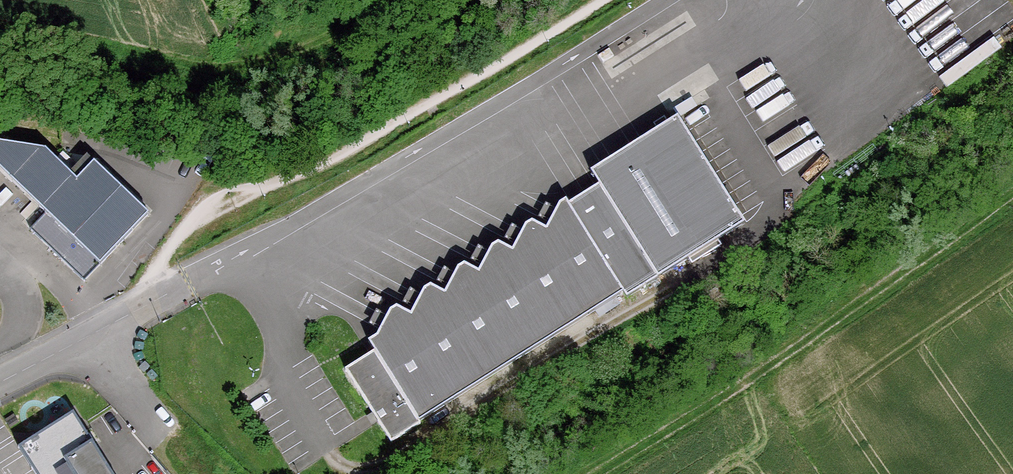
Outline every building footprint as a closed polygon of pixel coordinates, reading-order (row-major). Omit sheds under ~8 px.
[(570,196),(626,283),(629,288),(746,213),(678,108),(592,164),(600,177),(570,196)] [(0,142),(0,167),(48,212),(33,229),(87,280),(151,213),(96,161),(87,171),(79,179),(57,158),(47,149),(0,142)] [(87,171),(65,150),(57,158),(79,179),(87,171)] [(560,195),(547,220),(533,213),(527,217),(514,242),(499,235),(493,239),(480,264),(466,257),(460,261),(447,286),(426,283),(413,308),(399,301),(379,330),(371,335),(377,345),(348,364),(394,435),(423,416),(422,414),(626,283),(570,196),(567,191),(560,195)] [(98,427),(49,462),(57,473),(130,473),(98,427)]
